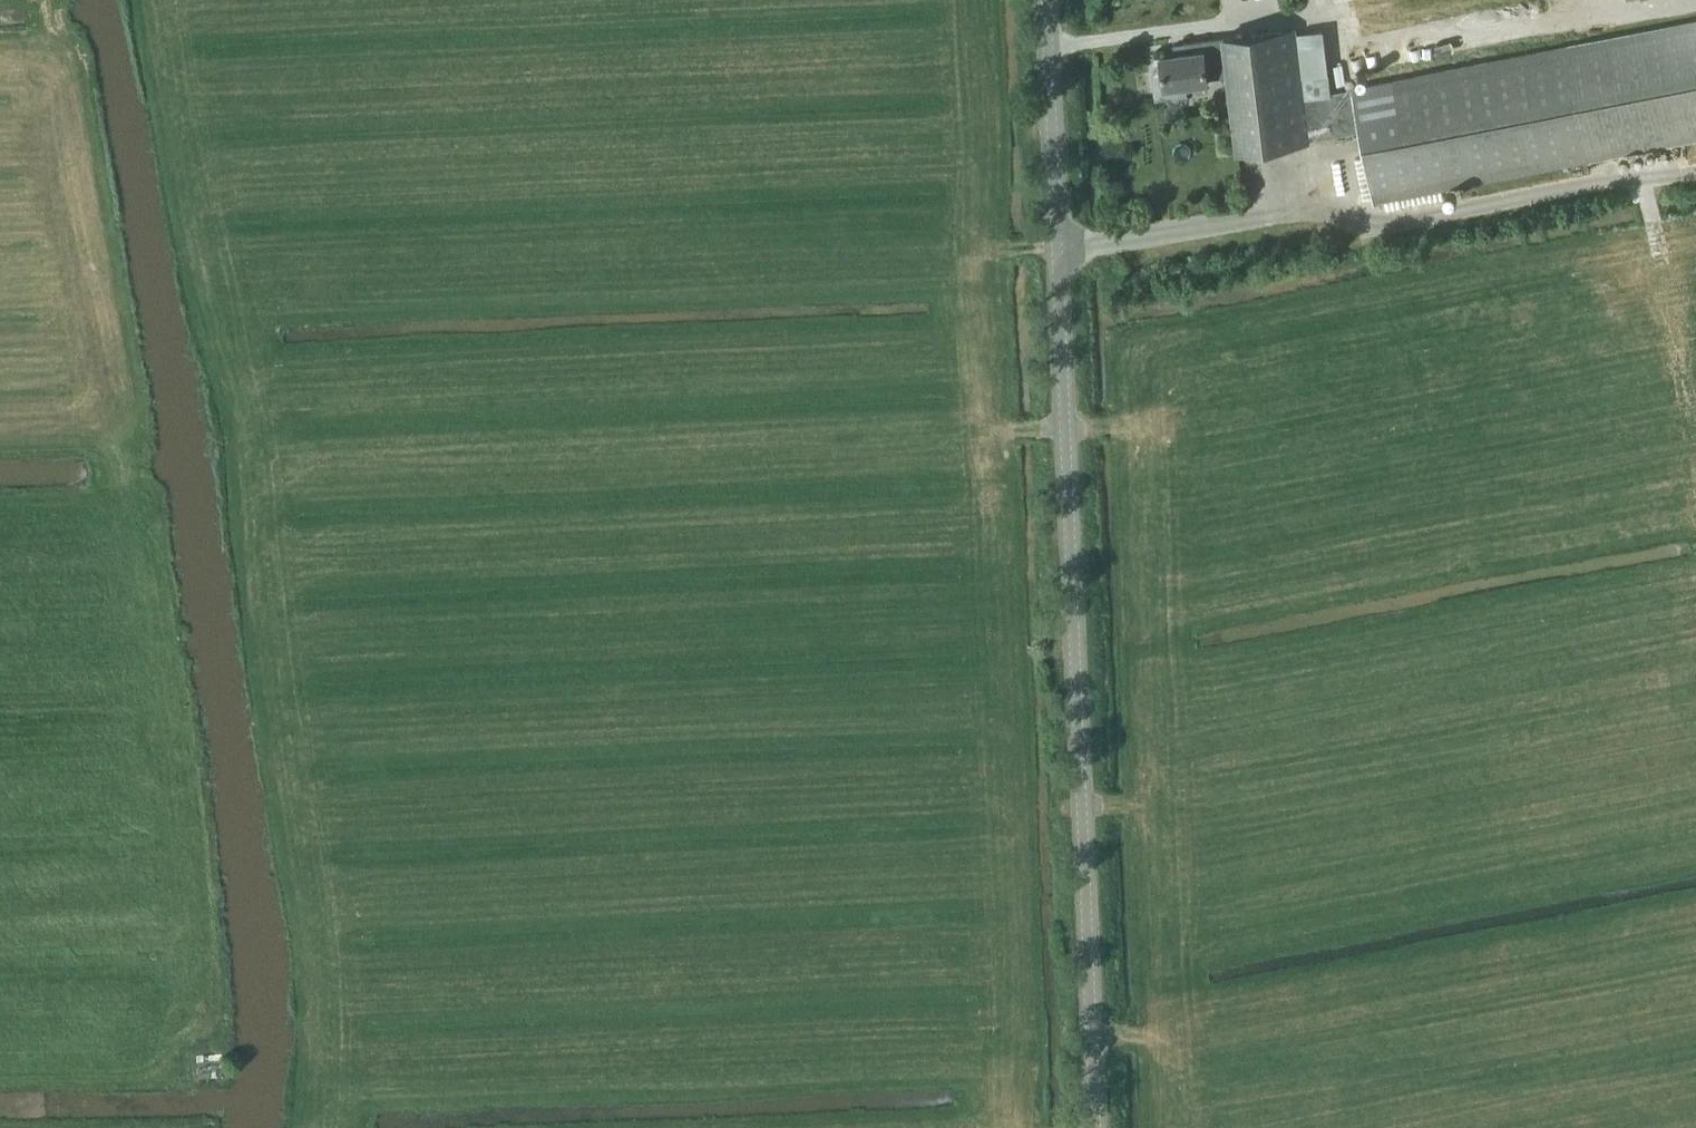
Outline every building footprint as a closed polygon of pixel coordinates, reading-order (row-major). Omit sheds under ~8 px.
[(1209,80),(1207,68),(1228,66),(1238,149),(1309,140),(1361,130),(1375,201),(1695,135),(1695,16),(1562,44),(1326,92),(1318,29),(1296,32),(1295,27),(1224,36),(1224,37),(1175,43),(1176,52),(1162,53),(1164,69),(1154,70),(1157,96),(1188,92),(1186,83),(1209,80)]
